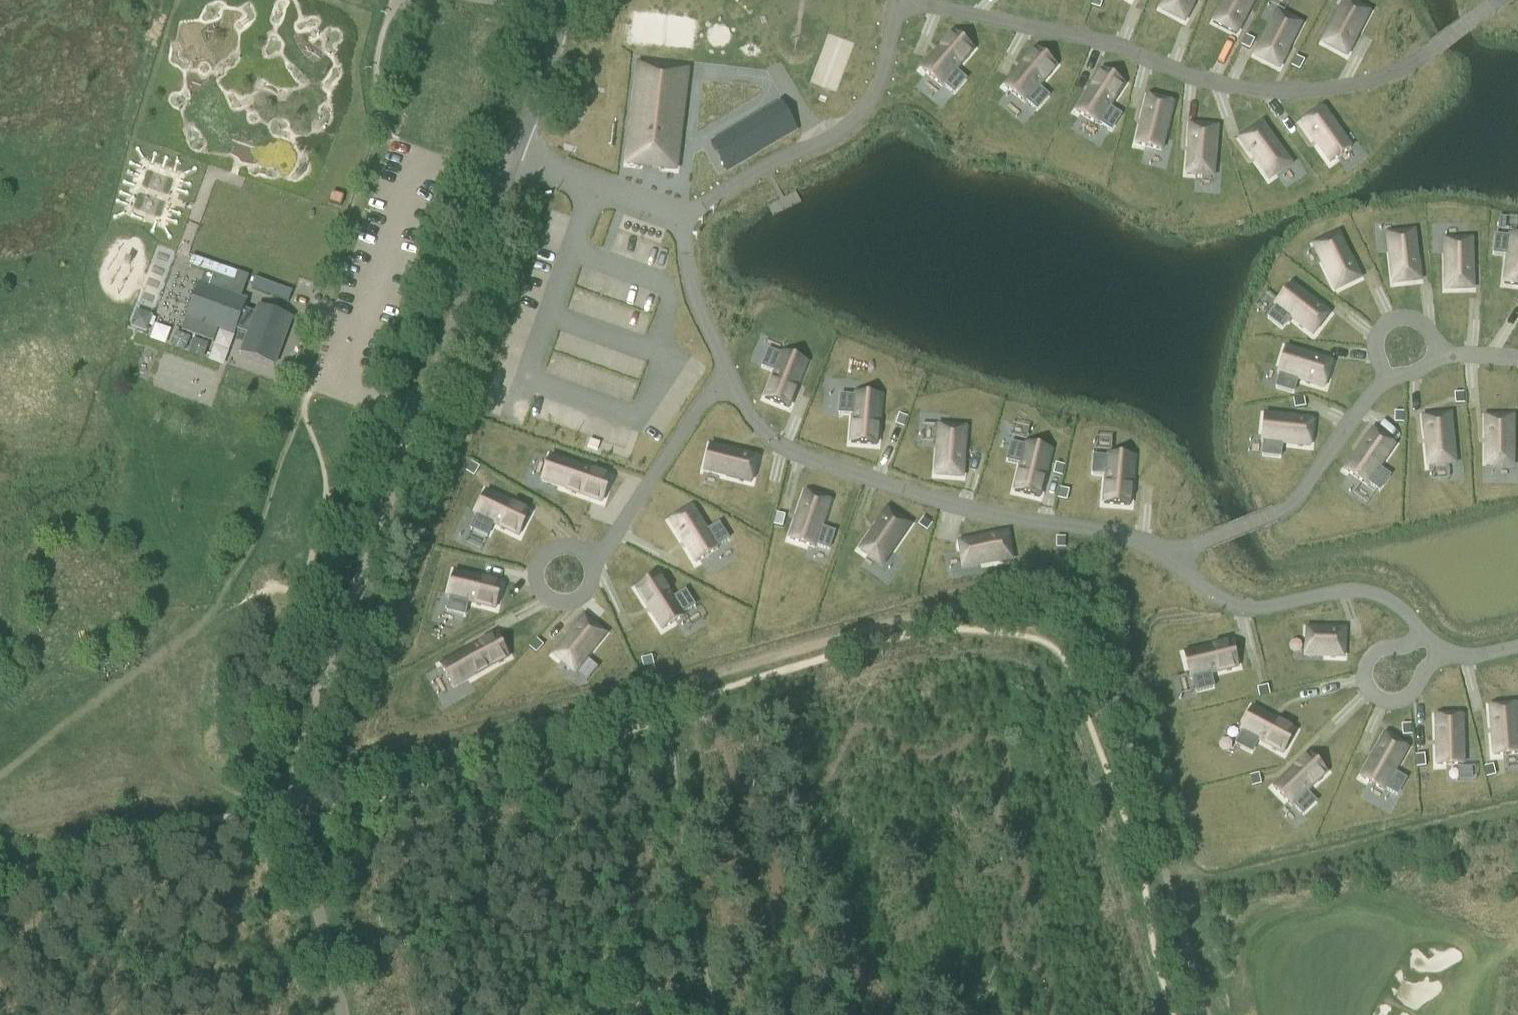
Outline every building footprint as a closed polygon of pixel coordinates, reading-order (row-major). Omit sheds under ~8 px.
[(1092,5),(1100,8),(1102,0),(1093,0),(1092,5)] [(1161,9),(1184,21),(1194,0),(1165,0),(1161,9)] [(1213,22),(1236,34),(1254,0),(1224,0),(1213,22)] [(1346,0),(1324,43),(1346,55),(1369,12),(1346,0)] [(1278,12),(1256,55),(1278,67),(1301,24),(1278,12)] [(953,32),(922,70),(942,86),(943,84),(954,93),(965,80),(955,71),(973,49),(953,32)] [(1247,36),(1242,46),(1249,50),(1254,40),(1247,36)] [(779,80),(791,52),(770,44),(758,71),(779,80)] [(1036,49),(1005,86),(1025,103),(1026,101),(1037,110),(1048,96),(1038,87),(1056,65),(1036,49)] [(1297,56),(1292,66),(1299,70),(1304,61),(1297,56)] [(637,64),(626,163),(675,169),(679,130),(686,78),(686,70),(637,64)] [(1102,70),(1076,111),(1098,125),(1099,123),(1111,131),(1121,116),(1109,108),(1124,84),(1102,70)] [(1147,97),(1136,144),(1161,150),(1172,103),(1147,97)] [(780,102),(710,144),(726,169),(726,170),(796,129),(780,102)] [(1322,108),(1301,123),(1329,163),(1351,148),(1322,108)] [(1191,125),(1186,174),(1212,176),(1216,128),(1191,125)] [(1262,125),(1241,139),(1269,179),(1290,164),(1262,125)] [(1413,232),(1388,235),(1393,283),(1419,280),(1413,232)] [(1338,234),(1314,245),(1336,290),(1359,278),(1338,234)] [(1493,254),(1507,256),(1507,258),(1504,284),(1517,285),(1517,236),(1509,235),(1509,238),(1495,236),(1493,254)] [(1471,240),(1445,240),(1446,289),(1472,288),(1471,240)] [(152,307),(169,254),(156,250),(139,302),(152,307)] [(188,318),(182,332),(214,344),(220,329),(235,335),(237,331),(250,335),(242,354),(274,366),(292,319),(260,308),(258,315),(245,310),(247,303),(240,300),(249,276),(238,272),(235,282),(205,272),(200,286),(188,318)] [(292,291),(255,277),(251,288),(288,302),(292,291)] [(1276,306),(1267,317),(1282,329),(1290,317),(1293,320),(1313,335),(1329,314),(1310,299),(1290,284),(1274,305),(1276,306)] [(127,327),(146,333),(152,315),(133,308),(127,327)] [(1280,374),(1276,387),(1293,393),(1297,379),(1298,379),(1324,387),(1332,362),(1306,354),(1285,348),(1277,373),(1280,374)] [(762,365),(762,367),(770,370),(775,372),(764,398),(789,408),(799,382),(807,363),(782,353),(781,355),(768,350),(762,365)] [(1463,393),(1454,393),(1454,397),(1455,402),(1455,405),(1464,404),(1463,393)] [(840,395),(839,413),(853,415),(851,442),(877,445),(879,417),(881,396),(855,394),(854,397),(840,395)] [(1303,398),(1293,400),(1294,409),(1305,407),(1303,398)] [(1394,412),(1394,423),(1403,423),(1403,412),(1394,412)] [(1449,414),(1423,417),(1428,465),(1454,463),(1449,414)] [(896,422),(895,425),(904,428),(907,418),(899,415),(896,422)] [(1264,415),(1261,441),(1263,441),(1262,455),(1280,457),(1281,443),(1283,443),(1309,446),(1312,420),(1285,417),(1264,415)] [(1486,417),(1486,466),(1512,466),(1512,417),(1486,417)] [(940,427),(937,475),(962,477),(965,428),(940,427)] [(1359,449),(1345,470),(1366,485),(1367,483),(1379,491),(1390,476),(1378,468),(1380,464),(1394,445),(1373,430),(1359,449)] [(599,443),(590,439),(587,446),(597,450),(599,443)] [(1011,443),(1007,461),(1020,464),(1014,491),(1039,498),(1046,470),(1051,450),(1025,444),(1025,446),(1011,443)] [(709,445),(703,471),(726,476),(751,482),(757,457),(732,451),(709,445)] [(1093,456),(1092,474),(1106,475),(1103,503),(1129,506),(1131,485),(1132,480),(1132,478),(1134,457),(1108,455),(1107,457),(1093,456)] [(550,456),(542,481),(565,489),(589,497),(602,502),(610,477),(574,464),(550,456)] [(472,463),(466,472),(474,477),(479,467),(472,463)] [(1055,464),(1053,474),(1061,476),(1064,466),(1055,464)] [(1060,489),(1058,499),(1066,501),(1069,491),(1060,489)] [(477,516),(471,529),(487,537),(493,524),(498,526),(519,536),(530,512),(509,503),(486,492),(475,515),(477,516)] [(796,520),(789,539),(814,548),(815,546),(828,550),(834,533),(824,530),(820,528),(830,502),(805,493),(796,520)] [(692,508),(670,522),(684,545),(695,563),(718,549),(716,547),(728,540),(719,524),(711,529),(707,532),(692,508)] [(888,510),(860,550),(881,565),(909,525),(888,510)] [(774,525),(782,527),(785,516),(777,514),(774,525)] [(923,518),(918,526),(927,531),(932,524),(923,518)] [(1007,534),(959,543),(963,568),(1011,559),(1007,534)] [(1056,538),(1056,548),(1065,548),(1065,538),(1056,538)] [(450,598),(447,611),(464,616),(468,602),(470,603),(470,602),(495,609),(501,584),(476,577),(454,572),(448,597),(450,598)] [(658,575),(636,589),(651,613),(662,630),(684,616),(683,614),(695,606),(685,591),(673,599),(658,575)] [(584,617),(554,655),(574,671),(604,634),(584,617)] [(1307,629),(1306,655),(1342,656),(1343,630),(1307,629)] [(464,652),(440,665),(453,688),(477,675),(508,657),(496,634),(464,652)] [(537,640),(530,648),(536,654),(543,646),(537,640)] [(1206,648),(1184,653),(1190,679),(1192,678),(1196,692),(1214,688),(1210,674),(1212,673),(1237,667),(1231,641),(1206,648)] [(650,656),(640,659),(642,668),(653,665),(650,656)] [(1260,687),(1258,687),(1260,697),(1269,694),(1267,685),(1264,686),(1260,687)] [(1489,707),(1492,734),(1494,756),(1517,754),(1517,734),(1517,732),(1515,705),(1489,707)] [(1242,732),(1235,745),(1251,753),(1258,741),(1283,754),(1295,731),(1271,718),(1252,708),(1239,731),(1242,732)] [(1461,716),(1435,717),(1436,744),(1437,765),(1462,765),(1462,744),(1461,716)] [(1410,724),(1401,725),(1402,736),(1411,736),(1410,724)] [(1372,757),(1360,778),(1383,791),(1384,788),(1397,795),(1406,780),(1393,773),(1395,770),(1407,748),(1384,735),(1372,757)] [(1290,771),(1273,788),(1291,806),(1293,805),(1303,815),(1316,802),(1306,792),(1308,790),(1326,772),(1308,754),(1290,771)] [(1420,756),(1416,757),(1417,768),(1426,767),(1424,756),(1420,756)] [(1488,766),(1484,767),(1487,778),(1495,776),(1493,765),(1488,766)] [(1258,774),(1250,776),(1252,787),(1261,785),(1260,781),(1259,778),(1258,774)]
